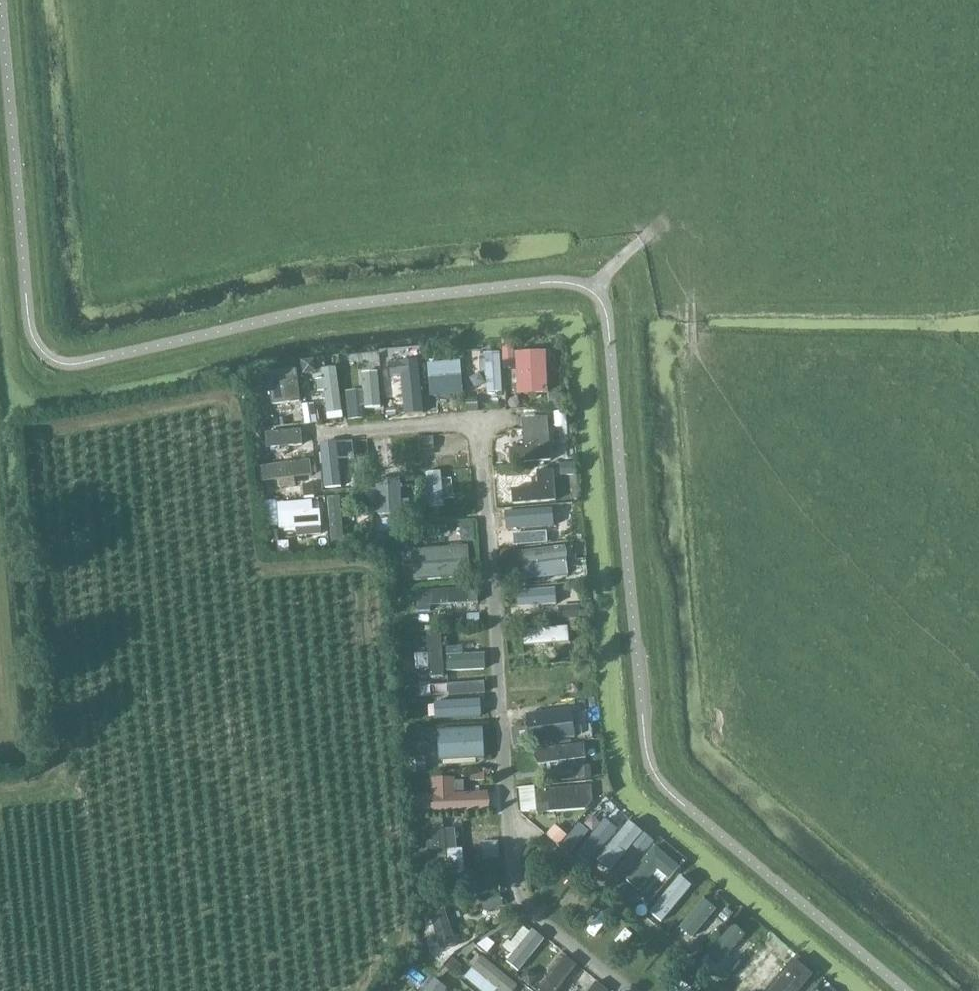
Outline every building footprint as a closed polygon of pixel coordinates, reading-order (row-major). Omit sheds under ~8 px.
[(547,353),(516,354),(517,395),(548,394),(547,353)] [(500,394),(499,354),(484,354),(485,356),(478,356),(478,374),(485,374),(486,394),(500,394)] [(459,361),(427,365),(429,379),(461,376),(459,361)] [(418,365),(404,367),(408,412),(423,410),(418,365)] [(337,369),(322,370),(325,408),(341,406),(337,369)] [(299,402),(296,370),(281,371),(285,403),(299,402)] [(378,371),(364,372),(369,418),(382,416),(378,371)] [(545,407),(545,398),(523,398),(524,407),(545,407)] [(573,414),(552,415),(552,433),(573,433),(573,414)] [(550,429),(549,416),(533,417),(535,430),(550,429)] [(263,442),(265,456),(308,450),(306,435),(263,442)] [(368,435),(350,438),(352,450),(370,448),(368,435)] [(373,458),(391,458),(390,438),(372,438),(373,458)] [(321,444),(325,487),(342,485),(337,443),(321,444)] [(549,458),(548,443),(504,446),(505,460),(549,458)] [(468,455),(436,456),(436,468),(469,467),(468,455)] [(262,469),(264,483),(312,476),(310,462),(262,469)] [(555,499),(553,471),(510,474),(512,502),(555,499)] [(440,473),(426,474),(429,506),(443,505),(440,473)] [(401,482),(390,482),(391,514),(402,513),(401,482)] [(280,491),(267,491),(268,515),(280,514),(280,491)] [(357,538),(353,494),(333,496),(338,540),(357,538)] [(518,507),(518,533),(557,532),(556,506),(518,507)] [(281,514),(281,528),(320,526),(320,512),(281,514)] [(468,548),(412,549),(412,580),(468,578),(468,548)] [(517,550),(518,581),(567,580),(566,549),(517,550)] [(467,590),(429,591),(429,605),(467,604),(467,590)] [(568,590),(523,592),(523,607),(569,604),(568,590)] [(578,627),(525,630),(525,645),(579,642),(578,627)] [(440,634),(426,635),(430,677),(444,676),(440,634)] [(485,671),(485,655),(447,656),(448,672),(485,671)] [(476,717),(475,701),(437,701),(437,717),(476,717)] [(582,707),(542,709),(543,722),(583,720),(582,707)] [(482,730),(438,731),(438,760),(482,759),(482,730)] [(521,762),(586,758),(585,742),(520,746),(521,762)] [(473,763),(476,773),(494,768),(491,757),(473,763)] [(430,781),(430,796),(421,796),(421,813),(490,811),(489,794),(455,795),(455,780),(430,781)] [(590,810),(589,786),(520,790),(521,814),(590,810)] [(563,836),(573,825),(559,814),(550,825),(563,836)] [(589,861),(618,826),(608,817),(579,852),(589,861)] [(464,821),(465,833),(496,833),(496,820),(464,821)] [(444,829),(423,831),(426,873),(447,872),(444,829)] [(609,870),(630,844),(618,834),(597,860),(609,870)] [(468,863),(468,838),(452,838),(452,863),(468,863)] [(626,884),(637,893),(656,870),(668,880),(679,866),(667,856),(656,847),(626,884)] [(670,916),(691,890),(682,883),(661,909),(670,916)] [(486,913),(509,904),(505,895),(504,887),(480,894),(486,913)] [(600,893),(567,933),(595,955),(596,955),(628,915),(603,895),(600,893)] [(691,941),(716,911),(706,902),(681,932),(691,941)] [(457,946),(444,913),(428,919),(440,952),(457,946)] [(727,968),(750,940),(732,926),(709,953),(727,968)] [(508,945),(516,933),(506,927),(498,939),(508,945)] [(544,941),(532,932),(505,968),(517,977),(544,941)] [(762,987),(783,962),(772,953),(763,945),(754,956),(763,964),(751,978),(762,987)] [(568,953),(539,990),(558,990),(580,962),(568,953)] [(803,985),(787,971),(771,990),(798,990),(803,985)] [(596,982),(583,972),(568,990),(589,990),(596,982)] [(480,975),(471,987),(476,990),(495,990),(498,987),(480,975)]
